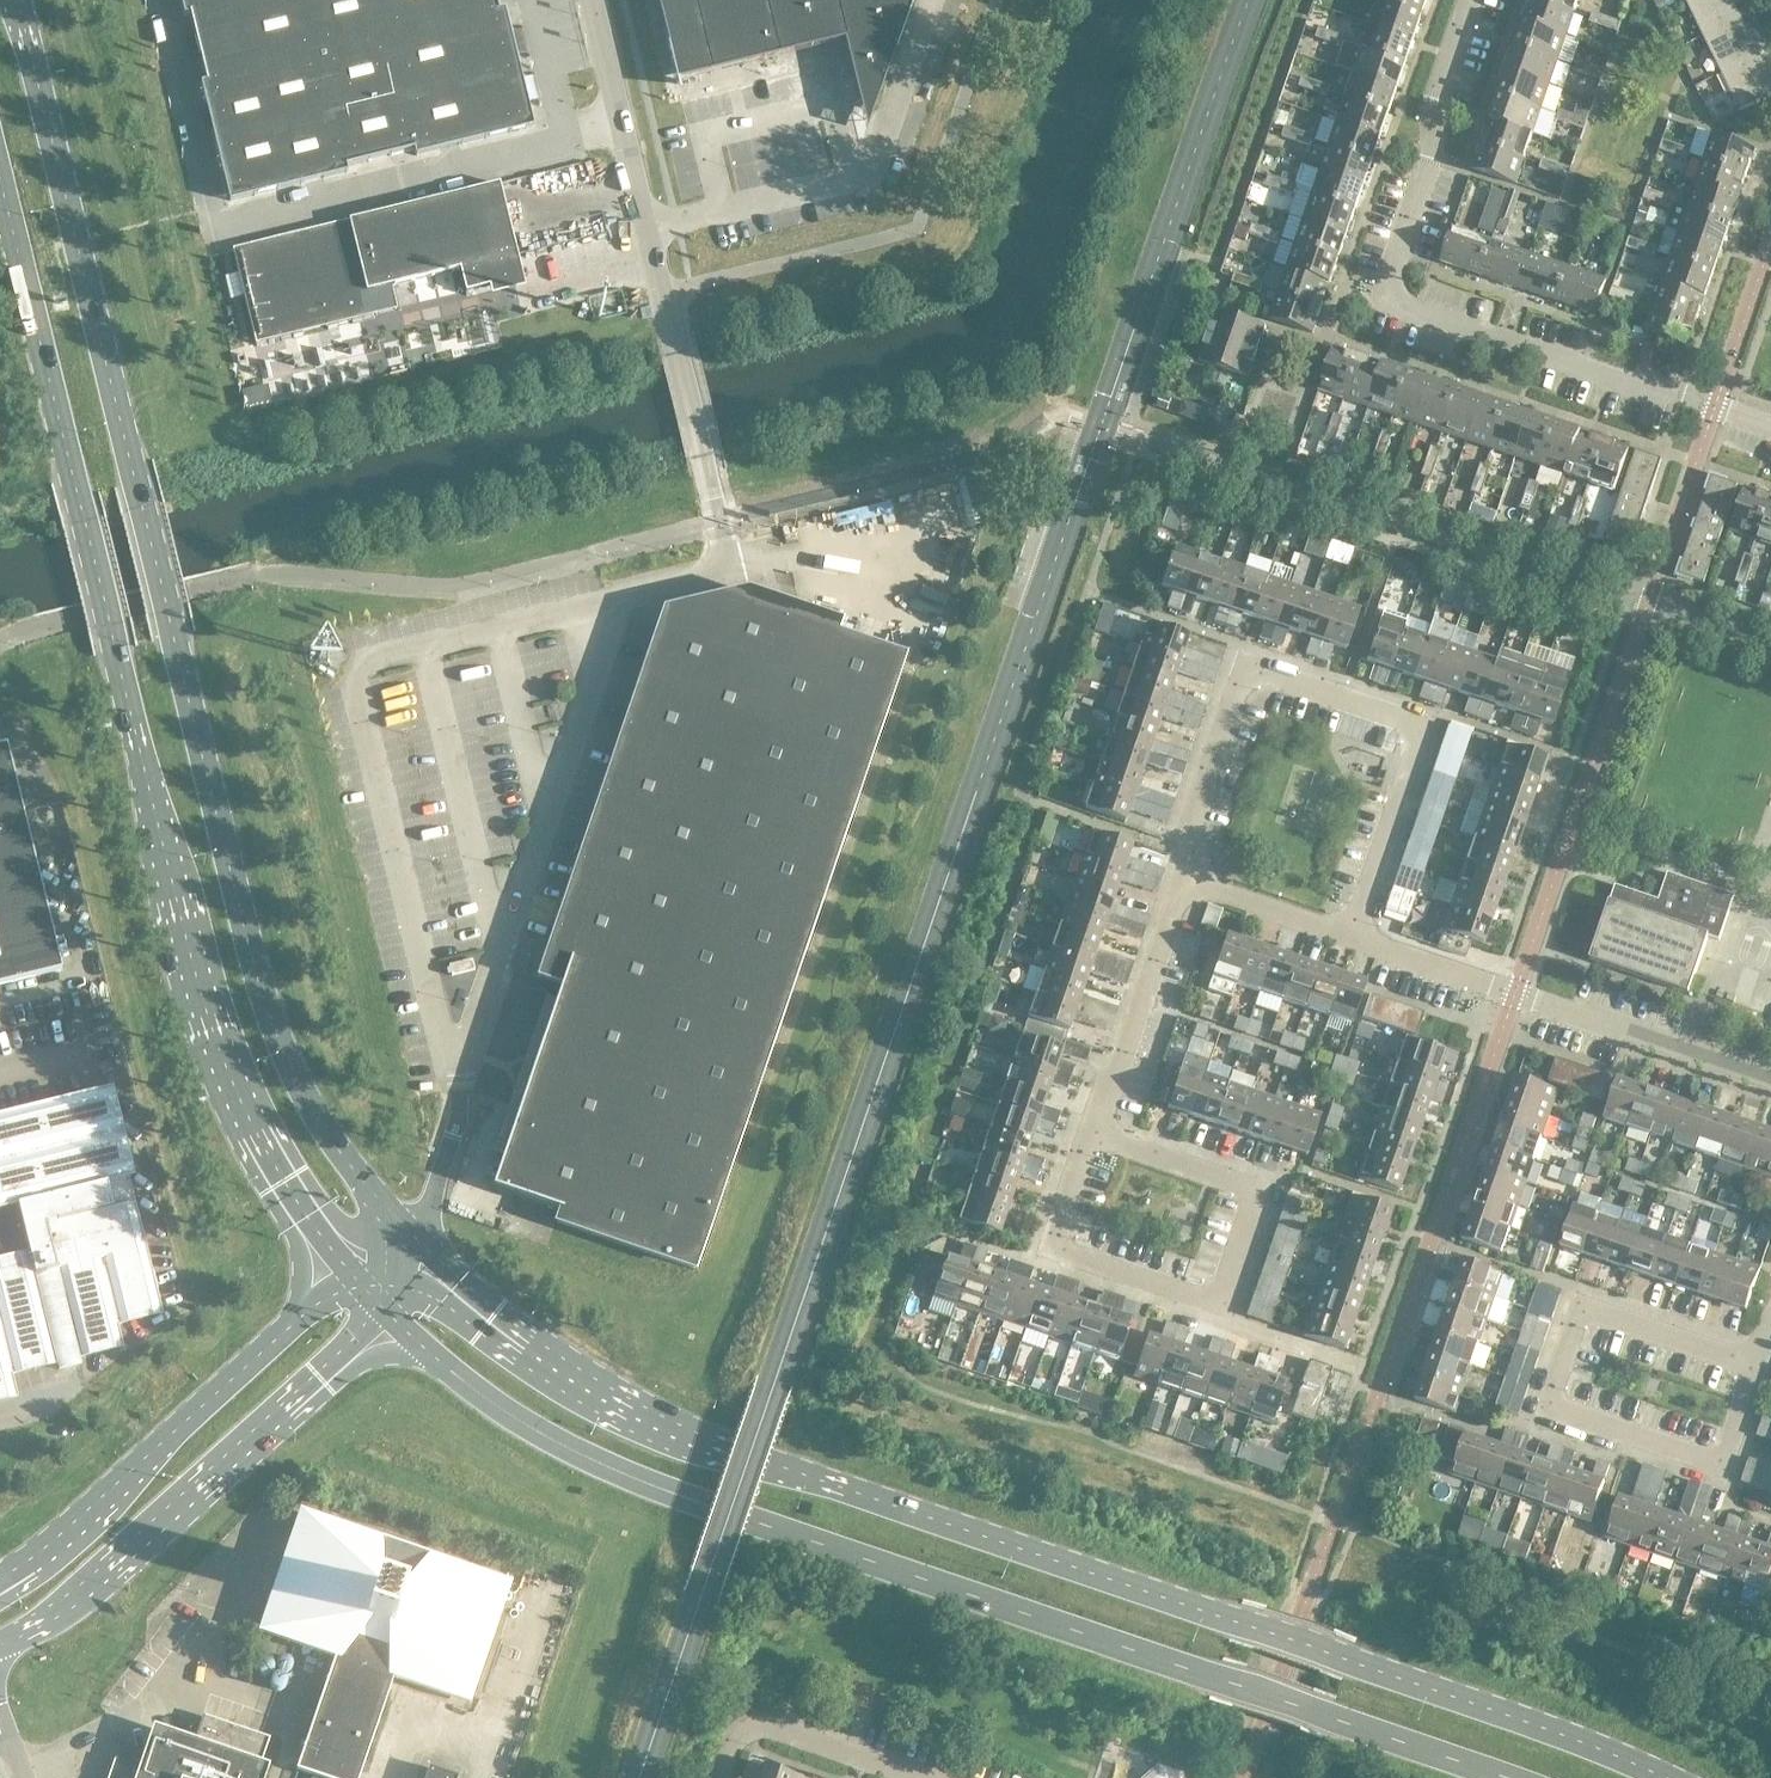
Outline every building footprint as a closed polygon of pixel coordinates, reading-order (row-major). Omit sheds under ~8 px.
[(184,16),(189,15),(206,82),(200,84),(229,202),(347,173),(345,167),(387,157),(413,150),(415,156),(533,127),(504,9),(498,11),(495,0),(180,0),(184,16)] [(677,71),(673,72),(676,84),(843,42),(865,133),(913,0),(660,0),(677,71)] [(1380,0),(1378,0),(1370,24),(1415,39),(1424,15),(1380,0)] [(1424,15),(1429,0),(1380,0),(1424,15)] [(1539,0),(1530,0),(1522,21),(1566,36),(1574,12),(1539,0)] [(1574,12),(1578,0),(1539,0),(1574,12)] [(1659,12),(1669,8),(1665,0),(1653,0),(1659,12)] [(1733,0),(1688,0),(1686,1),(1703,37),(1742,18),(1733,0)] [(1589,22),(1603,27),(1606,17),(1592,12),(1589,22)] [(1620,22),(1606,17),(1603,27),(1617,32),(1620,22)] [(1759,55),(1742,18),(1703,37),(1721,74),(1759,55)] [(1566,36),(1522,21),(1514,46),(1557,61),(1566,36)] [(1415,39),(1370,24),(1362,48),(1407,64),(1415,39)] [(1333,33),(1318,28),(1315,38),(1329,43),(1333,33)] [(1347,38),(1333,33),(1329,43),(1343,48),(1347,38)] [(1557,61),(1514,46),(1506,70),(1549,85),(1557,61)] [(1407,64),(1362,48),(1353,73),(1398,88),(1407,64)] [(1759,55),(1721,74),(1739,111),(1770,95),(1770,78),(1759,55)] [(1572,71),(1586,76),(1590,66),(1575,61),(1572,71)] [(1604,71),(1590,66),(1586,76),(1600,81),(1604,71)] [(1549,85),(1506,70),(1497,95),(1541,109),(1549,85)] [(1398,88),(1353,73),(1345,97),(1390,113),(1398,88)] [(1316,82),(1302,77),(1298,87),(1312,92),(1316,82)] [(1330,87),(1316,82),(1312,92),(1327,96),(1330,87)] [(1541,109),(1497,95),(1489,119),(1532,134),(1541,109)] [(1390,113),(1345,97),(1336,122),(1382,137),(1390,113)] [(1555,120),(1570,125),(1573,115),(1559,110),(1555,120)] [(1587,120),(1573,115),(1570,125),(1584,130),(1587,120)] [(1532,134),(1489,119),(1481,144),(1524,158),(1532,134)] [(1382,137),(1336,122),(1328,146),(1373,162),(1382,137)] [(1299,131),(1285,126),(1281,136),(1296,141),(1299,131)] [(1313,136),(1299,131),(1296,141),(1310,146),(1313,136)] [(1755,149),(1712,134),(1703,159),(1746,174),(1755,149)] [(1676,145),(1662,140),(1659,150),(1673,155),(1676,145)] [(1524,158),(1481,144),(1472,169),(1515,184),(1524,158)] [(1691,149),(1676,145),(1673,155),(1687,159),(1691,149)] [(1373,162),(1328,146),(1320,171),(1365,186),(1373,162)] [(1539,169),(1553,174),(1556,164),(1542,159),(1539,169)] [(1746,174),(1703,159),(1695,184),(1738,198),(1746,174)] [(1570,169),(1556,164),(1553,174),(1567,179),(1570,169)] [(1365,186),(1320,171),(1303,165),(1297,185),(1295,190),(1311,195),(1357,211),(1365,186)] [(1282,180),(1268,175),(1265,185),(1279,190),(1282,180)] [(1297,185),(1282,180),(1279,190),(1293,194),(1295,190),(1297,185)] [(516,256),(498,184),(232,249),(255,344),(372,315),(379,305),(382,306),(387,298),(384,296),(389,286),(466,268),(472,291),(512,281),(506,258),(516,256)] [(1738,198),(1695,184),(1686,208),(1730,223),(1738,198)] [(1491,189),(1487,202),(1501,207),(1506,194),(1491,189)] [(1660,193),(1645,189),(1642,199),(1656,203),(1660,193)] [(1499,218),(1509,222),(1519,194),(1509,190),(1499,218)] [(1674,198),(1660,193),(1656,203),(1671,208),(1674,198)] [(1357,211),(1311,195),(1303,220),(1348,235),(1357,211)] [(1730,223),(1686,208),(1674,204),(1666,228),(1678,233),(1721,247),(1730,223)] [(1641,207),(1637,218),(1646,221),(1649,210),(1641,207)] [(1572,212),(1564,235),(1573,238),(1581,215),(1572,212)] [(1348,235),(1303,220),(1295,244),(1340,260),(1348,235)] [(1266,229),(1251,224),(1248,234),(1262,239),(1266,229)] [(1491,241),(1452,227),(1440,261),(1479,275),(1491,241)] [(1280,234),(1266,229),(1262,239),(1276,243),(1280,234)] [(1721,247),(1678,233),(1670,257),(1713,272),(1721,247)] [(1643,242),(1629,237),(1625,247),(1640,252),(1643,242)] [(1529,254),(1491,241),(1479,275),(1517,288),(1529,254)] [(1657,247),(1643,242),(1640,252),(1654,257),(1657,247)] [(1340,260),(1295,244),(1286,269),(1332,284),(1340,260)] [(1567,267),(1529,254),(1517,288),(1555,301),(1567,267)] [(1713,272),(1670,257),(1661,281),(1705,296),(1713,272)] [(1606,280),(1567,267),(1555,301),(1594,314),(1606,280)] [(1332,284),(1286,269),(1278,293),(1323,308),(1332,284)] [(1249,277),(1235,273),(1231,283),(1245,287),(1249,277)] [(1263,282),(1249,277),(1245,287),(1260,292),(1263,282)] [(1705,296),(1661,281),(1653,306),(1696,321),(1705,296)] [(1626,291),(1612,286),(1609,296),(1623,301),(1626,291)] [(1641,296),(1626,291),(1623,301),(1637,306),(1641,296)] [(1323,308),(1278,293),(1269,318),(1314,334),(1323,308)] [(1696,321),(1653,306),(1644,331),(1688,346),(1696,321)] [(1266,327),(1216,309),(1198,360),(1248,377),(1266,327)] [(1359,356),(1333,347),(1318,390),(1344,399),(1359,356)] [(1383,364),(1359,356),(1344,399),(1368,407),(1383,364)] [(1407,372),(1383,364),(1368,407),(1393,415),(1407,372)] [(1432,381),(1407,372),(1393,415),(1417,424),(1432,381)] [(1456,389),(1432,381),(1417,424),(1442,432),(1456,389)] [(1481,397),(1456,389),(1442,432),(1466,441),(1481,397)] [(1156,406),(1167,410),(1171,399),(1160,395),(1156,406)] [(1506,406),(1481,397),(1466,441),(1491,449),(1506,406)] [(1530,414),(1506,406),(1491,449),(1515,457),(1530,414)] [(1333,413),(1328,428),(1338,431),(1343,417),(1333,413)] [(1554,422),(1530,414),(1515,457),(1540,466),(1554,422)] [(1579,431),(1554,422),(1540,466),(1564,474),(1579,431)] [(1338,431),(1328,428),(1323,442),(1333,445),(1338,431)] [(1382,430),(1377,444),(1387,448),(1392,434),(1382,430)] [(1603,439),(1579,431),(1564,474),(1588,482),(1603,439)] [(1629,448),(1603,439),(1588,482),(1614,491),(1629,448)] [(1387,448),(1377,444),(1372,459),(1382,462),(1387,448)] [(1431,447),(1426,461),(1436,464),(1441,450),(1431,447)] [(1662,459),(1636,450),(1619,499),(1645,508),(1662,459)] [(1436,464),(1426,461),(1421,475),(1431,479),(1436,464)] [(1480,464),(1475,478),(1485,481),(1490,467),(1480,464)] [(1737,485),(1712,476),(1695,525),(1721,534),(1737,485)] [(1485,481),(1475,478),(1470,492),(1480,496),(1485,481)] [(1529,480),(1524,495),(1534,498),(1539,484),(1529,480)] [(1770,496),(1744,487),(1729,531),(1755,539),(1770,496)] [(1534,498),(1524,495),(1519,509),(1529,512),(1534,498)] [(1770,496),(1755,539),(1770,545),(1770,496)] [(1578,497),(1573,511),(1583,515),(1588,501),(1578,497)] [(1645,508),(1619,499),(1602,549),(1628,558),(1645,508)] [(1169,505),(1161,528),(1177,534),(1185,510),(1169,505)] [(1583,515),(1573,511),(1568,526),(1578,529),(1583,515)] [(1261,516),(1257,529),(1278,536),(1282,523),(1261,516)] [(1721,534),(1695,525),(1678,575),(1704,584),(1721,534)] [(1582,538),(1573,535),(1568,548),(1582,553),(1585,544),(1582,538)] [(1159,586),(1172,590),(1166,607),(1178,611),(1197,553),(1173,545),(1159,586)] [(1220,561),(1197,553),(1178,611),(1189,614),(1194,598),(1206,602),(1220,561)] [(1744,554),(1739,568),(1749,572),(1754,557),(1744,554)] [(1243,569),(1220,561),(1206,602),(1218,606),(1213,623),(1224,626),(1243,569)] [(1407,567),(1404,576),(1407,582),(1416,586),(1421,572),(1407,567)] [(1749,572),(1739,568),(1735,583),(1745,586),(1749,572)] [(1266,577),(1243,569),(1224,626),(1235,630),(1240,613),(1253,617),(1266,577)] [(1433,574),(1429,586),(1441,591),(1445,579),(1433,574)] [(1289,585),(1266,577),(1253,617),(1265,622),(1259,638),(1270,642),(1289,585)] [(1312,593),(1289,585),(1270,642),(1281,646),(1287,629),(1299,633),(1312,593)] [(551,979),(573,986),(504,1190),(571,1213),(568,1224),(705,1271),(735,1185),(752,1134),(912,668),(915,659),(847,636),(851,624),(759,593),(676,613),(551,979)] [(1335,601),(1312,593),(1299,633),(1311,637),(1305,654),(1316,658),(1335,601)] [(1359,609),(1335,601),(1316,658),(1327,662),(1333,645),(1346,649),(1359,609)] [(1103,603),(1094,631),(1106,635),(1116,607),(1103,603)] [(1407,615),(1383,607),(1364,661),(1377,665),(1371,682),(1382,686),(1402,629),(1407,615)] [(1527,611),(1524,621),(1532,624),(1536,613),(1527,611)] [(1538,614),(1535,625),(1543,628),(1546,617),(1538,614)] [(1565,621),(1560,634),(1581,641),(1585,628),(1565,621)] [(1147,623),(1139,646),(1213,671),(1216,661),(1183,649),(1187,636),(1147,623)] [(1425,637),(1402,629),(1382,686),(1394,690),(1399,673),(1411,677),(1425,637)] [(1448,645),(1425,637),(1411,677),(1423,681),(1418,698),(1429,702),(1448,645)] [(1472,653),(1448,645),(1429,702),(1440,706),(1446,689),(1458,693),(1472,653)] [(1213,671),(1139,646),(1131,669),(1171,683),(1175,671),(1209,683),(1213,671)] [(1499,649),(1495,661),(1475,718),(1486,722),(1492,705),(1504,709),(1522,657),(1499,649)] [(1495,661),(1472,653),(1458,693),(1470,697),(1464,714),(1475,718),(1495,661)] [(1085,655),(1078,676),(1095,682),(1102,661),(1085,655)] [(1545,665),(1522,657),(1504,709),(1516,713),(1510,730),(1521,734),(1545,665)] [(1569,673),(1545,665),(1521,734),(1532,737),(1538,720),(1550,725),(1565,685),(1569,673)] [(1171,683),(1131,669),(1123,692),(1163,706),(1171,683)] [(1078,677),(1074,689),(1086,693),(1090,681),(1078,677)] [(1163,706),(1123,692),(1115,715),(1156,729),(1163,706)] [(1172,697),(1168,708),(1180,712),(1184,701),(1172,697)] [(1180,712),(1168,708),(1164,721),(1176,725),(1180,712)] [(1156,729),(1115,715),(1107,738),(1148,752),(1156,729)] [(1148,752),(1107,738),(1099,762),(1140,775),(1148,752)] [(1157,743),(1153,754),(1165,758),(1168,747),(1157,743)] [(1453,747),(1442,743),(1438,755),(1449,759),(1453,747)] [(0,746),(0,985),(61,970),(6,745),(0,746)] [(1505,745),(1497,768),(1537,782),(1545,758),(1505,745)] [(1464,751),(1453,747),(1449,759),(1460,762),(1464,751)] [(1165,758),(1153,754),(1149,765),(1161,769),(1165,758)] [(1140,775),(1099,762),(1092,785),(1149,804),(1153,793),(1136,787),(1140,775)] [(1537,782),(1497,768),(1489,791),(1529,805),(1537,782)] [(1454,780),(1432,773),(1422,801),(1444,809),(1448,797),(1454,780)] [(1149,804),(1092,785),(1084,808),(1124,822),(1128,809),(1145,815),(1149,804)] [(1529,805),(1489,791),(1481,815),(1521,828),(1529,805)] [(1521,828),(1481,815),(1473,838),(1513,851),(1521,828)] [(1038,838),(1051,842),(1054,833),(1041,829),(1038,838)] [(1082,856),(1140,875),(1156,881),(1160,870),(1126,859),(1131,846),(1091,832),(1082,856)] [(1421,839),(1411,835),(1407,847),(1417,851),(1421,839)] [(1513,851),(1473,838),(1465,861),(1505,874),(1513,851)] [(1433,843),(1421,839),(1417,851),(1429,855),(1433,843)] [(1038,840),(1034,852),(1041,855),(1045,843),(1038,840)] [(1140,875),(1082,856),(1075,879),(1115,893),(1119,881),(1136,886),(1140,875)] [(1505,874),(1465,861),(1457,884),(1497,898),(1505,874)] [(1668,873),(1663,887),(1658,900),(1630,891),(1615,885),(1589,960),(1688,994),(1688,993),(1690,989),(1708,937),(1719,940),(1734,896),(1724,892),(1704,886),(1697,883),(1668,873)] [(1115,893),(1075,879),(1067,902),(1124,922),(1128,910),(1111,905),(1115,893)] [(1406,885),(1395,881),(1391,893),(1402,897),(1406,885)] [(1497,898),(1457,884),(1449,907),(1489,921),(1497,898)] [(1417,889),(1406,885),(1402,897),(1413,901),(1417,889)] [(1018,899),(1014,909),(1024,913),(1027,902),(1018,899)] [(1124,922),(1067,902),(1059,925),(1099,939),(1103,927),(1120,932),(1124,922)] [(1489,921),(1449,907),(1441,931),(1442,931),(1470,941),(1481,944),(1489,921)] [(1099,939),(1059,925),(1051,948),(1091,962),(1099,939)] [(1470,941),(1442,931),(1436,948),(1465,957),(1470,941)] [(1206,932),(1202,945),(1215,949),(1220,936),(1206,932)] [(1249,944),(1225,936),(1207,990),(1230,998),(1235,984),(1249,944)] [(1272,952),(1249,944),(1235,984),(1258,992),(1272,952)] [(1096,964),(1091,962),(1051,948),(1043,971),(1083,985),(1087,973),(1104,979),(1108,968),(1096,964)] [(1100,952),(1096,964),(1108,968),(1112,957),(1100,952)] [(1295,960),(1272,952),(1258,992),(1281,1000),(1295,960)] [(1318,968),(1295,960),(1281,1000),(1304,1008),(1318,968)] [(994,968),(990,979),(999,981),(1002,971),(994,968)] [(1341,975),(1318,968),(1304,1008),(1327,1016),(1341,975)] [(1083,985),(1043,971),(1035,994),(1075,1008),(1083,985)] [(1365,984),(1341,975),(1327,1016),(1351,1024),(1365,984)] [(1080,1010),(1075,1008),(1035,994),(1027,1018),(1043,1023),(1040,1032),(1063,1040),(1066,1031),(1067,1032),(1072,1019),(1088,1025),(1092,1014),(1080,1010)] [(1423,1013),(1369,994),(1361,1018),(1415,1036),(1423,1013)] [(1084,999),(1080,1010),(1092,1014),(1096,1003),(1084,999)] [(984,1001),(980,1011),(989,1014),(992,1004),(984,1001)] [(1202,1006),(1198,1017),(1210,1021),(1214,1010),(1202,1006)] [(1237,1018),(1233,1029),(1244,1033),(1248,1021),(1237,1018)] [(1259,1025),(1248,1021),(1244,1033),(1255,1037),(1259,1025)] [(1207,1028),(1196,1024),(1192,1036),(1203,1040),(1207,1028)] [(1371,1028),(1359,1024),(1355,1035),(1367,1039),(1371,1028)] [(1063,1040),(1040,1032),(1037,1041),(1021,1035),(1013,1059),(1070,1079),(1074,1068),(1057,1062),(1061,1049),(1060,1049),(1063,1040)] [(1283,1033),(1279,1045),(1290,1049),(1294,1037),(1283,1033)] [(1242,1040),(1231,1036),(1227,1048),(1238,1052),(1242,1040)] [(1305,1041),(1294,1037),(1290,1049),(1301,1053),(1305,1041)] [(1404,1038),(1396,1062),(1436,1076),(1444,1052),(1404,1038)] [(1253,1044),(1242,1040),(1238,1052),(1249,1056),(1253,1044)] [(1319,1048),(1315,1062),(1328,1066),(1333,1052),(1319,1048)] [(1288,1056),(1277,1052),(1273,1064),(1284,1068),(1288,1056)] [(1209,1062),(1185,1053),(1166,1107),(1190,1116),(1204,1075),(1209,1062)] [(1299,1060),(1288,1056),(1284,1068),(1295,1072),(1299,1060)] [(1335,1056),(1331,1067),(1343,1071),(1347,1060),(1335,1056)] [(1610,1077),(1556,1058),(1548,1082),(1602,1100),(1610,1077)] [(1070,1079),(1013,1059),(1005,1082),(1045,1096),(1049,1084),(1066,1090),(1070,1079)] [(1358,1064),(1347,1060),(1343,1071),(1354,1075),(1358,1064)] [(1436,1076),(1396,1062),(1388,1085),(1428,1099),(1436,1076)] [(1343,1071),(1331,1067),(1327,1078),(1339,1082),(1343,1071)] [(965,1068),(958,1091),(972,1096),(980,1073),(965,1068)] [(1354,1075),(1343,1071),(1339,1082),(1351,1086),(1354,1075)] [(1227,1083),(1204,1075),(1190,1116),(1213,1123),(1227,1083)] [(1517,1077),(1509,1101),(1549,1115),(1557,1091),(1517,1077)] [(1641,1087),(1617,1079),(1604,1120),(1627,1127),(1641,1087)] [(1045,1096),(1005,1082),(997,1105),(1054,1125),(1058,1114),(1041,1108),(1045,1096)] [(1370,1105),(1380,1108),(1420,1122),(1428,1099),(1388,1085),(1378,1082),(1370,1105)] [(1250,1091),(1227,1083),(1213,1123),(1236,1131),(1250,1091)] [(1664,1095),(1641,1087),(1627,1127),(1650,1135),(1664,1095)] [(2,1235),(0,1236),(0,1397),(17,1392),(11,1370),(56,1359),(59,1370),(81,1364),(79,1354),(83,1352),(123,1342),(117,1320),(161,1309),(107,1089),(0,1115),(0,1227),(2,1235)] [(1273,1099),(1250,1091),(1236,1131),(1259,1139),(1273,1099)] [(1687,1103),(1664,1095),(1650,1135),(1673,1143),(1687,1103)] [(1296,1107),(1273,1099),(1259,1139),(1282,1147),(1296,1107)] [(956,1100),(951,1115),(965,1120),(970,1104),(956,1100)] [(1549,1115),(1509,1101),(1501,1124),(1541,1138),(1549,1115)] [(1710,1111),(1687,1103),(1673,1143),(1696,1151),(1710,1111)] [(1054,1125),(997,1105),(989,1128),(1030,1142),(1034,1130),(1051,1136),(1054,1125)] [(1343,1109),(1331,1105),(1327,1116),(1339,1120),(1343,1109)] [(1320,1115),(1296,1107),(1282,1147),(1306,1155),(1320,1115)] [(1420,1122),(1380,1108),(1372,1131),(1412,1145),(1420,1122)] [(1733,1119),(1710,1111),(1696,1151),(1719,1159),(1733,1119)] [(1584,1114),(1580,1125),(1592,1129),(1596,1118),(1584,1114)] [(1339,1120),(1327,1116),(1323,1127),(1335,1131),(1339,1120)] [(952,1117),(947,1130),(959,1134),(963,1121),(952,1117)] [(1756,1127),(1733,1119),(1719,1159),(1742,1167),(1756,1127)] [(1541,1138),(1501,1124),(1493,1147),(1533,1161),(1541,1138)] [(1592,1129),(1580,1125),(1576,1136),(1588,1140),(1592,1129)] [(1756,1127),(1742,1167),(1765,1175),(1770,1158),(1770,1132),(1756,1127)] [(1030,1142),(989,1128),(981,1151),(1022,1165),(1030,1142)] [(1412,1145),(1372,1131),(1364,1154),(1405,1168),(1412,1145)] [(1533,1161),(1493,1147),(1485,1170),(1525,1184),(1533,1161)] [(1022,1165),(981,1151),(973,1174),(1014,1188),(1022,1165)] [(1327,1155),(1315,1151),(1311,1162),(1323,1166),(1327,1155)] [(1605,1156),(1593,1152),(1590,1163),(1601,1167),(1605,1156)] [(1405,1168),(1364,1154),(1356,1178),(1396,1192),(1405,1168)] [(1031,1156),(1027,1167),(1038,1171),(1042,1160),(1031,1156)] [(1625,1171),(1636,1175),(1640,1163),(1629,1159),(1625,1171)] [(1568,1160),(1564,1171),(1576,1175),(1580,1165),(1568,1160)] [(1601,1167),(1590,1163),(1586,1174),(1598,1178),(1601,1167)] [(1651,1167),(1640,1163),(1636,1175),(1647,1179),(1651,1167)] [(1038,1171),(1027,1167),(1023,1178),(1035,1182),(1038,1171)] [(1525,1184),(1485,1170),(1477,1193),(1518,1207),(1525,1184)] [(1576,1175),(1564,1171),(1561,1182),(1572,1186),(1576,1175)] [(1014,1188),(973,1174),(966,1197),(1023,1217),(1026,1206),(1010,1200),(1014,1188)] [(1671,1187),(1683,1191),(1687,1179),(1676,1175),(1671,1187)] [(1634,1182),(1623,1178),(1619,1190),(1630,1194),(1634,1182)] [(1698,1183),(1687,1179),(1683,1191),(1694,1195),(1698,1183)] [(1645,1186),(1634,1182),(1630,1194),(1641,1198),(1645,1186)] [(1718,1203),(1729,1207),(1733,1195),(1722,1191),(1718,1203)] [(1518,1207),(1477,1193),(1469,1216),(1510,1230),(1518,1207)] [(1299,1198),(1288,1194),(1284,1206),(1295,1210),(1299,1198)] [(1680,1198),(1669,1194),(1665,1206),(1676,1210),(1680,1198)] [(1744,1199),(1733,1195),(1729,1207),(1740,1210),(1744,1199)] [(1350,1196),(1342,1220),(1382,1233),(1390,1210),(1350,1196)] [(1023,1217),(966,1197),(957,1221),(970,1226),(968,1233),(979,1237),(982,1229),(998,1235),(1002,1222),(1019,1228),(1023,1217)] [(1310,1202),(1299,1198),(1295,1210),(1306,1214),(1310,1202)] [(1691,1202),(1680,1198),(1676,1210),(1687,1213),(1691,1202)] [(1306,1214),(1295,1210),(1284,1206),(1278,1224),(1300,1231),(1306,1214)] [(1552,1206),(1549,1218),(1560,1222),(1564,1211),(1552,1206)] [(1597,1214),(1574,1206),(1560,1246),(1584,1254),(1597,1214)] [(1726,1214),(1715,1210),(1711,1222),(1722,1225),(1726,1214)] [(1620,1222),(1597,1214),(1584,1254),(1607,1262),(1620,1222)] [(1737,1217),(1726,1214),(1722,1225),(1733,1229),(1737,1217)] [(1510,1230),(1469,1216),(1461,1240),(1502,1254),(1510,1230)] [(1560,1222),(1549,1218),(1545,1229),(1556,1233),(1560,1222)] [(1382,1233),(1342,1220),(1334,1243),(1374,1256),(1382,1233)] [(1643,1230),(1620,1222),(1607,1262),(1630,1270),(1643,1230)] [(1761,1225),(1757,1237),(1768,1241),(1770,1233),(1770,1229),(1761,1225)] [(1666,1237),(1643,1230),(1630,1270),(1653,1278),(1666,1237)] [(1690,1245),(1666,1237),(1653,1278),(1676,1286),(1690,1245)] [(1283,1244),(1272,1240),(1268,1252),(1279,1256),(1283,1244)] [(1374,1256),(1334,1243),(1326,1266),(1367,1279),(1374,1256)] [(960,1256),(971,1260),(975,1248),(964,1244),(960,1256)] [(1294,1248),(1283,1244),(1279,1256),(1290,1260),(1294,1248)] [(1713,1253),(1690,1245),(1676,1286),(1699,1294),(1713,1253)] [(986,1252),(975,1248),(971,1260),(982,1264),(986,1252)] [(1533,1263),(1544,1267),(1548,1256),(1537,1252),(1533,1263)] [(1736,1261),(1713,1253),(1699,1294),(1722,1302),(1736,1261)] [(932,1297),(955,1305),(969,1265),(945,1257),(932,1297)] [(1006,1272),(1017,1276),(1021,1264),(1010,1260),(1006,1272)] [(1462,1260),(1454,1284),(1494,1297),(1502,1273),(1462,1260)] [(1760,1269),(1736,1261),(1722,1302),(1746,1310),(1760,1269)] [(1032,1268),(1021,1264),(1017,1276),(1028,1279),(1032,1268)] [(992,1273),(969,1265),(955,1305),(978,1313),(992,1273)] [(1367,1279),(1326,1266),(1318,1289),(1359,1303),(1367,1279)] [(1015,1281),(992,1273),(978,1313),(1001,1321),(1015,1281)] [(1052,1288),(1063,1291),(1067,1280),(1056,1276),(1052,1288)] [(1078,1283),(1067,1280),(1063,1291),(1074,1295),(1078,1283)] [(1038,1289),(1015,1281),(1001,1321),(1024,1329),(1038,1289)] [(1494,1297),(1454,1284),(1446,1307),(1486,1320),(1494,1297)] [(1267,1290),(1256,1287),(1252,1298),(1263,1302),(1267,1290)] [(1061,1296),(1038,1289),(1024,1329),(1048,1337),(1061,1296)] [(1359,1303),(1318,1289),(1311,1312),(1351,1326),(1359,1303)] [(1278,1294),(1267,1290),(1263,1302),(1274,1306),(1278,1294)] [(1098,1304),(1109,1307),(1113,1295),(1102,1292),(1098,1304)] [(1124,1299),(1113,1295),(1109,1307),(1120,1311),(1124,1299)] [(1084,1304),(1061,1296),(1048,1337),(1071,1345),(1084,1304)] [(1532,1303),(1528,1315),(1512,1361),(1506,1379),(1528,1386),(1554,1311),(1532,1303)] [(1108,1312),(1084,1304),(1071,1345),(1094,1353),(1108,1312)] [(1486,1320),(1446,1307),(1438,1330),(1479,1343),(1486,1320)] [(1131,1320),(1108,1312),(1094,1353),(1118,1361),(1131,1320)] [(1351,1326),(1311,1312),(1302,1336),(1343,1349),(1351,1326)] [(1161,1335),(1172,1339),(1176,1327),(1165,1323),(1161,1335)] [(1187,1331),(1176,1327),(1172,1339),(1183,1343),(1187,1331)] [(1479,1343),(1438,1330),(1430,1353),(1471,1366),(1479,1343)] [(1133,1376),(1156,1384),(1170,1344),(1146,1336),(1133,1376)] [(1207,1351),(1218,1355),(1222,1343),(1211,1339),(1207,1351)] [(1233,1347),(1222,1343),(1218,1355),(1229,1358),(1233,1347)] [(1193,1352),(1170,1344),(1156,1384),(1180,1392),(1193,1352)] [(1216,1360),(1193,1352),(1180,1392),(1203,1400),(1216,1360)] [(1471,1366),(1430,1353),(1423,1376),(1463,1390),(1471,1366)] [(1253,1366),(1264,1370),(1268,1358),(1257,1355),(1253,1366)] [(1279,1362),(1268,1358),(1264,1370),(1275,1374),(1279,1362)] [(1240,1367),(1216,1360),(1203,1400),(1226,1408),(1240,1367)] [(1331,1368),(1308,1360),(1289,1415),(1296,1417),(1313,1423),(1331,1368)] [(995,1366),(992,1377),(1003,1380),(1006,1370),(995,1366)] [(1263,1375),(1240,1367),(1226,1408),(1249,1416),(1263,1375)] [(1286,1383),(1263,1375),(1249,1416),(1273,1424),(1286,1383)] [(1463,1390),(1423,1376),(1414,1399),(1455,1413),(1463,1390)] [(1033,1380),(1029,1389),(1037,1392),(1040,1383),(1033,1380)] [(1068,1392),(1065,1401),(1076,1405),(1079,1396),(1068,1392)] [(1496,1408),(1500,1409),(1507,1411),(1511,1400),(1500,1396),(1496,1408)] [(1522,1403),(1511,1400),(1507,1411),(1518,1415),(1522,1403)] [(1146,1414),(1142,1427),(1156,1432),(1161,1419),(1146,1414)] [(1180,1420),(1173,1438),(1188,1443),(1194,1425),(1180,1420)] [(1439,1425),(1423,1420),(1413,1448),(1429,1454),(1439,1425)] [(1449,1425),(1448,1429),(1443,1445),(1459,1451),(1451,1475),(1474,1483),(1488,1442),(1465,1435),(1467,1431),(1449,1425)] [(1517,1434),(1506,1430),(1502,1442),(1513,1445),(1517,1434)] [(1204,1433),(1199,1447),(1211,1451),(1216,1437),(1204,1433)] [(1528,1437),(1517,1434),(1513,1445),(1524,1449),(1528,1437)] [(1224,1441),(1219,1454),(1234,1459),(1238,1446),(1224,1441)] [(1511,1450),(1488,1442),(1474,1483),(1498,1491),(1511,1450)] [(1548,1457),(1559,1461),(1563,1449),(1552,1446),(1548,1457)] [(1574,1453),(1563,1449),(1559,1461),(1570,1465),(1574,1453)] [(1534,1458),(1511,1450),(1498,1491),(1521,1499),(1534,1458)] [(1266,1451),(1261,1467),(1281,1474),(1286,1458),(1266,1451)] [(1557,1466),(1534,1458),(1521,1499),(1544,1506),(1557,1466)] [(1609,1465),(1598,1461),(1594,1473),(1605,1477),(1609,1465)] [(1580,1474),(1557,1466),(1544,1506),(1567,1514),(1580,1474)] [(1604,1482),(1580,1474),(1567,1514),(1590,1522),(1604,1482)] [(1765,1477),(1762,1488),(1770,1492),(1770,1479),(1765,1477)] [(1702,1484),(1691,1480),(1679,1512),(1690,1516),(1702,1484)] [(1713,1488),(1702,1484),(1690,1516),(1689,1521),(1675,1562),(1698,1570),(1712,1529),(1699,1525),(1706,1509),(1713,1488)] [(1637,1485),(1631,1502),(1619,1498),(1605,1538),(1629,1546),(1642,1506),(1644,1501),(1648,1489),(1637,1485)] [(1659,1493),(1648,1489),(1644,1501),(1655,1504),(1659,1493)] [(1665,1513),(1642,1506),(1629,1546),(1652,1554),(1665,1513)] [(300,1510),(258,1632),(335,1659),(300,1760),(299,1760),(296,1769),(312,1775),(311,1777),(359,1777),(393,1679),(469,1705),(511,1583),(300,1510)] [(1689,1521),(1665,1513),(1652,1554),(1675,1562),(1689,1521)] [(1464,1517),(1457,1537),(1478,1545),(1485,1524),(1464,1517)] [(1725,1528),(1736,1532),(1740,1520),(1729,1517),(1725,1528)] [(1751,1524),(1740,1520),(1736,1532),(1747,1536),(1751,1524)] [(1735,1537),(1712,1529),(1698,1570),(1721,1577),(1735,1537)] [(1758,1545),(1735,1537),(1721,1577),(1744,1585),(1758,1545)] [(1519,1541),(1514,1557),(1525,1561),(1530,1545),(1519,1541)] [(1770,1544),(1769,1549),(1758,1545),(1744,1585),(1768,1593),(1770,1584),(1770,1544)] [(1542,1555),(1539,1564),(1547,1567),(1550,1558),(1542,1555)] [(1709,1615),(1706,1623),(1716,1626),(1719,1618),(1709,1615)] [(1751,1623),(1746,1636),(1756,1640),(1761,1626),(1751,1623)] [(202,1715),(191,1748),(158,1736),(147,1768),(122,1760),(122,1761),(114,1759),(107,1777),(265,1777),(270,1764),(261,1762),(269,1738),(202,1715)] [(429,1764),(424,1777),(457,1777),(458,1774),(429,1764)] [(763,1765),(758,1777),(801,1777),(763,1765)] [(1157,1767),(1144,1777),(1182,1777),(1181,1775),(1157,1767)]
